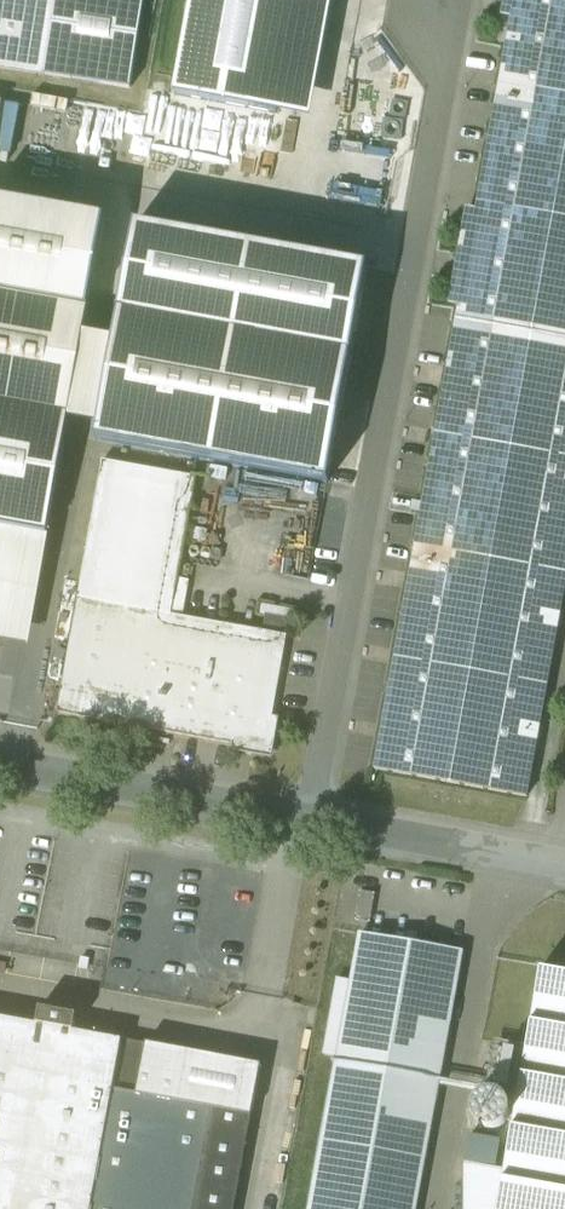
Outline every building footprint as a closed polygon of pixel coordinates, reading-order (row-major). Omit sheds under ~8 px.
[(44,76),(129,88),(144,0),(0,0),(0,68),(44,76)] [(176,90),(307,114),(329,0),(193,0),(176,90)] [(507,48),(477,212),(470,211),(453,302),(460,303),(459,309),(376,769),(528,797),(564,593),(564,0),(516,0),(507,48)] [(0,120),(0,152),(11,154),(21,105),(3,102),(0,120)] [(49,535),(70,409),(88,325),(106,219),(0,200),(0,526),(49,535)] [(101,416),(96,440),(327,482),(368,267),(137,226),(118,331),(101,416)] [(118,331),(88,325),(70,409),(101,416),(118,331)] [(197,477),(104,460),(59,712),(267,749),(273,717),(288,635),(264,631),(172,614),(197,477)] [(49,535),(0,526),(0,639),(30,646),(49,535)] [(291,620),(267,615),(264,631),(288,635),(291,620)] [(370,923),(375,894),(360,892),(355,921),(370,923)] [(312,1208),(415,1208),(462,953),(462,952),(368,934),(363,933),(312,1208)] [(541,968),(528,1045),(498,1208),(564,1208),(564,972),(541,968)] [(252,1114),(140,1094),(150,1044),(75,1030),(78,1015),(41,1008),(38,1024),(0,1017),(0,1208),(235,1208),(252,1114)] [(140,1094),(252,1114),(261,1066),(150,1044),(140,1094)] [(472,1164),(504,1170),(509,1141),(477,1135),(472,1164)]
